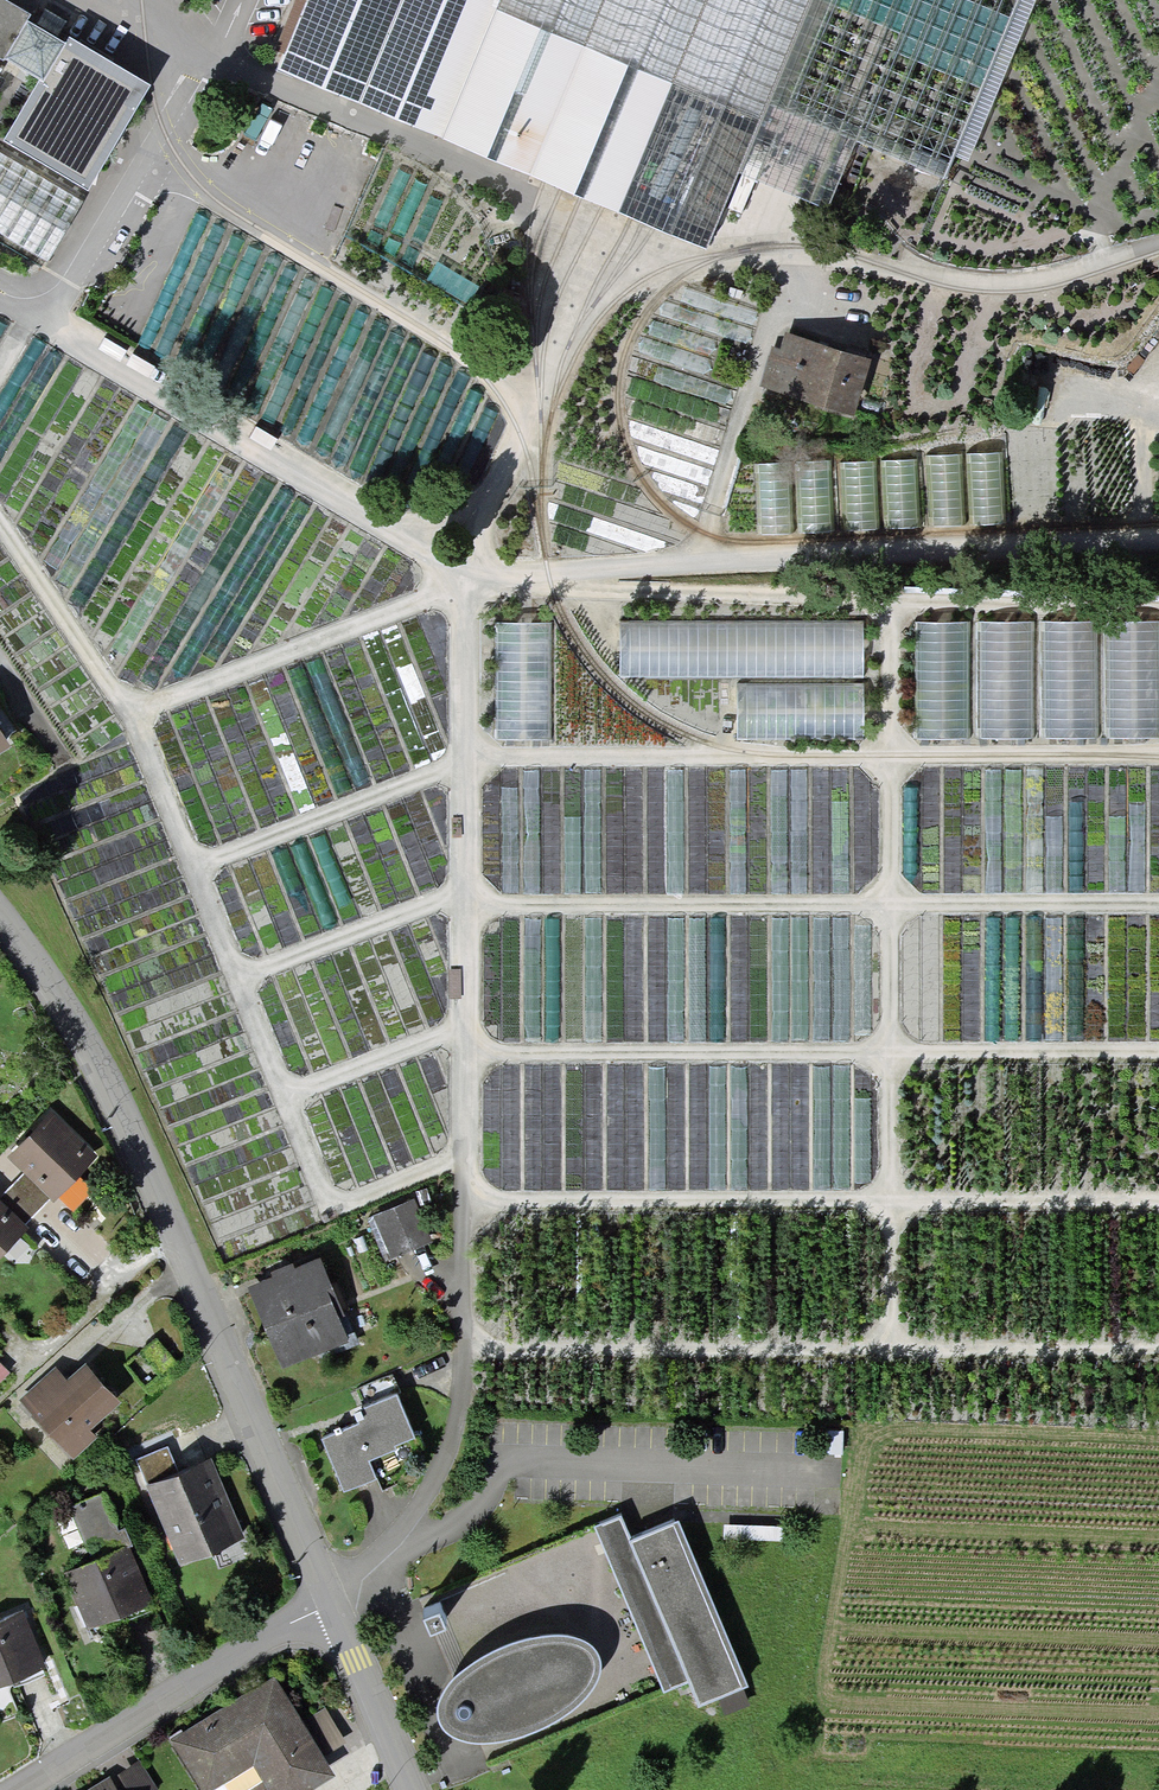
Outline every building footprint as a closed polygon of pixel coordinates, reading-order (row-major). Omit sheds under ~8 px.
[(546,34),(673,87),(760,123),(738,175),(827,213),(855,145),(945,183),(1020,0),(307,0),(277,71),(493,162),(546,34)] [(0,1),(0,64),(3,66),(5,62),(43,86),(65,50),(26,26),(30,19),(0,1)] [(673,87),(546,34),(493,162),(543,184),(560,191),(580,199),(602,208),(619,216),(673,87)] [(760,123),(673,87),(619,216),(630,221),(641,226),(652,230),(706,253),(738,175),(760,123)] [(0,154),(0,235),(47,263),(83,202),(0,154)] [(871,363),(784,336),(779,352),(773,350),(760,390),(801,403),(800,405),(853,422),(871,363)] [(1004,452),(967,454),(971,527),(1007,525),(1004,452)] [(963,455),(926,457),(930,529),(966,528),(963,455)] [(919,460),(882,462),(886,531),(922,530),(919,460)] [(835,463),(798,465),(802,535),(838,534),(835,463)] [(877,463),(841,466),(844,533),(881,531),(877,463)] [(789,465),(754,467),(757,538),(793,536),(789,465)] [(862,623),(621,623),(621,678),(862,678),(862,623)] [(1033,623),(977,624),(979,740),(1034,740),(1033,623)] [(1097,624),(1041,625),(1042,740),(1098,739),(1097,624)] [(499,625),(496,740),(549,742),(552,626),(499,625)] [(915,625),(916,741),(971,741),(970,625),(915,625)] [(1108,625),(1108,739),(1158,739),(1158,625),(1108,625)] [(863,685),(738,685),(737,741),(863,742),(863,685)] [(8,742),(0,729),(0,747),(8,742)] [(50,1112),(10,1152),(28,1169),(52,1192),(91,1152),(50,1112)] [(52,1192),(28,1169),(5,1192),(30,1216),(52,1192)] [(429,1236),(411,1200),(367,1221),(385,1257),(429,1236)] [(21,1224),(0,1204),(0,1246),(21,1224)] [(320,1260),(252,1288),(283,1363),(350,1335),(320,1260)] [(88,1423),(114,1402),(86,1363),(63,1380),(54,1368),(19,1397),(67,1454),(94,1434),(88,1423)] [(359,1423),(322,1439),(343,1488),(375,1474),(367,1455),(414,1435),(395,1392),(353,1410),(359,1423)] [(838,1456),(837,1436),(824,1438),(824,1457),(838,1456)] [(171,1459),(142,1471),(177,1560),(239,1536),(209,1460),(176,1472),(171,1459)] [(68,1508),(91,1561),(127,1545),(120,1529),(114,1532),(98,1495),(68,1508)] [(752,1683),(676,1517),(630,1536),(623,1513),(593,1524),(663,1689),(688,1677),(697,1705),(752,1683)] [(779,1525),(723,1525),(723,1539),(779,1540),(779,1525)] [(91,1561),(65,1572),(87,1623),(149,1597),(127,1545),(91,1561)] [(0,1621),(0,1680),(38,1666),(19,1614),(0,1621)] [(558,1709),(577,1694),(593,1676),(600,1658),(599,1644),(592,1634),(580,1628),(565,1625),(550,1624),(528,1628),(509,1633),(490,1640),(476,1650),(461,1663),(444,1680),(437,1701),(440,1715),(449,1723),(466,1730),(488,1732),(517,1727),(537,1719),(558,1709)] [(169,1739),(198,1789),(205,1789),(254,1762),(270,1789),(293,1789),(326,1771),(318,1757),(300,1726),(272,1679),(169,1739)] [(300,1726),(318,1757),(340,1745),(322,1714),(300,1726)] [(110,1780),(117,1789),(150,1789),(154,1787),(138,1762),(110,1780)] [(110,1780),(94,1789),(117,1789),(110,1780)]
